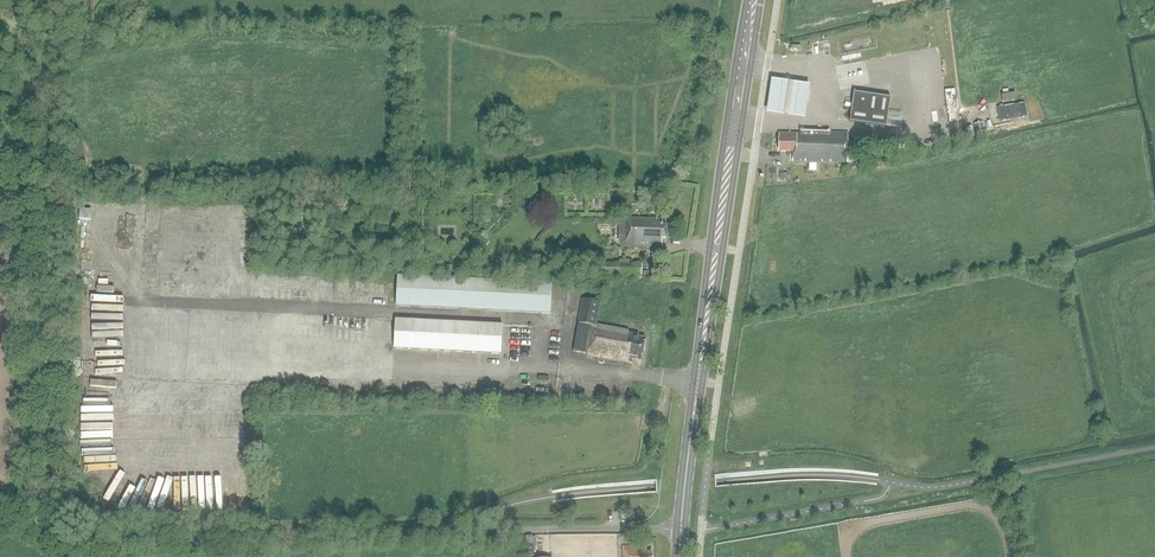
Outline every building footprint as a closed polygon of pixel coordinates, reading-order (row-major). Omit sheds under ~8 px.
[(810,83),(770,77),(766,111),(805,117),(810,83)] [(886,126),(890,97),(853,91),(849,120),(886,126)] [(998,104),(998,119),(1027,117),(1027,103),(998,104)] [(988,130),(986,122),(974,124),(975,132),(988,130)] [(800,130),(800,133),(779,132),(778,150),(792,151),(791,161),(846,163),(847,133),(830,132),(830,131),(800,130)] [(91,219),(91,208),(79,208),(79,218),(91,219)] [(667,237),(667,225),(663,225),(663,218),(626,218),(626,246),(662,246),(663,237),(667,237)] [(643,275),(643,264),(630,264),(630,260),(619,260),(619,264),(602,264),(602,274),(643,275)] [(441,264),(441,273),(454,273),(454,264),(441,264)] [(208,269),(209,277),(221,276),(221,269),(208,269)] [(551,314),(552,283),(397,275),(396,306),(551,314)] [(643,360),(646,337),(638,336),(639,333),(629,332),(629,331),(596,326),(599,302),(582,299),(574,351),(588,354),(588,356),(600,358),(598,360),(599,363),(602,364),(604,361),(603,358),(629,362),(630,358),(643,360)] [(501,325),(393,320),(392,349),(499,355),(501,325)] [(651,552),(646,552),(646,547),(637,548),(636,546),(623,546),(623,556),(651,556),(651,552)]
